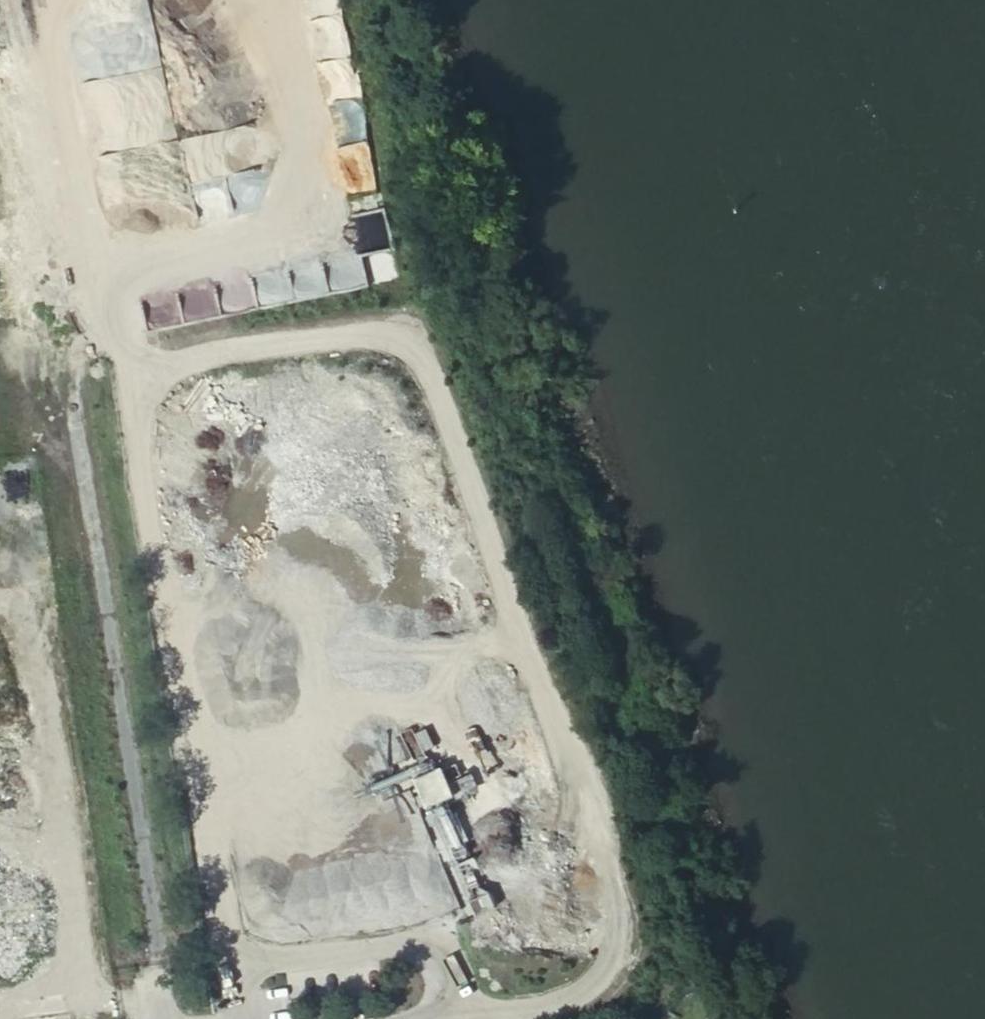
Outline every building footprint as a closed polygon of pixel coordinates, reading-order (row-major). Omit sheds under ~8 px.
[(441,766),(413,778),(426,808),(454,797),(441,766)]
